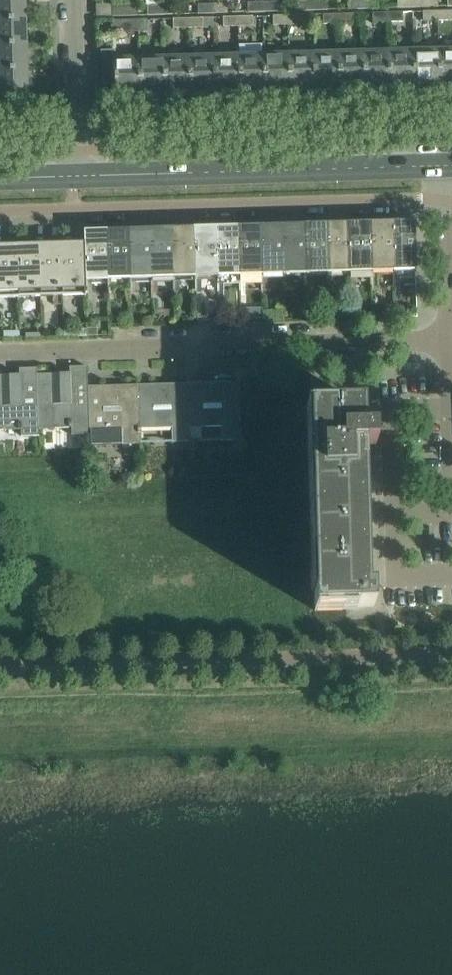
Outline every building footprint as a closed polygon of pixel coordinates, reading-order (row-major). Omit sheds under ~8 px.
[(25,0),(0,0),(0,20),(26,19),(25,0)] [(312,1),(312,10),(328,10),(328,0),(312,1)] [(363,9),(362,0),(348,0),(348,9),(363,9)] [(363,9),(378,8),(377,0),(362,0),(363,9)] [(312,10),(312,1),(298,1),(298,10),(312,10)] [(263,11),(262,2),(248,2),(248,12),(263,11)] [(262,2),(263,11),(278,11),(277,2),(262,2)] [(112,4),(112,16),(137,15),(137,3),(112,4)] [(213,13),(212,3),(198,4),(198,13),(213,13)] [(212,3),(213,13),(228,12),(227,3),(212,3)] [(162,5),(163,14),(177,14),(177,4),(162,5)] [(163,14),(162,5),(147,5),(148,15),(163,14)] [(438,20),(438,11),(423,11),(423,21),(438,20)] [(438,11),(438,20),(451,20),(451,11),(438,11)] [(373,22),(388,22),(388,12),(373,13),(373,22)] [(403,12),(388,12),(388,22),(403,21),(403,12)] [(353,13),(338,14),(338,23),(353,23),(353,13)] [(323,24),(338,23),(338,14),(323,14),(323,24)] [(273,25),(288,25),(288,15),(273,16),(273,25)] [(303,15),(288,15),(288,25),(303,24),(303,15)] [(223,26),(238,26),(238,16),(223,17),(223,26)] [(253,16),(238,16),(238,26),(253,26),(253,16)] [(203,17),(188,18),(188,27),(203,27),(203,17)] [(173,28),(188,27),(188,18),(173,18),(173,28)] [(26,19),(0,20),(0,45),(27,44),(26,19)] [(113,32),(138,31),(138,19),(112,20),(113,32)] [(147,19),(138,19),(138,31),(147,31),(147,19)] [(0,45),(0,69),(27,69),(27,44),(0,45)] [(414,50),(415,87),(440,86),(439,49),(414,50)] [(439,49),(440,86),(451,86),(451,49),(439,49)] [(414,50),(389,51),(390,88),(415,87),(414,50)] [(115,96),(140,95),(139,58),(115,59),(114,51),(101,52),(102,84),(114,84),(115,96)] [(389,51),(364,52),(365,89),(390,88),(389,51)] [(339,52),(314,53),(315,90),(340,89),(339,52)] [(364,52),(339,52),(340,89),(365,89),(364,52)] [(314,53),(289,54),(290,91),(315,90),(314,53)] [(289,54),(264,55),(265,92),(290,91),(289,54)] [(239,55),(214,56),(215,93),(240,92),(239,55)] [(264,55),(239,55),(240,92),(265,92),(264,55)] [(214,56),(189,57),(190,94),(215,93),(214,56)] [(189,57),(164,58),(165,94),(190,94),(189,57)] [(164,58),(139,58),(140,95),(165,94),(164,58)] [(27,69),(0,69),(0,96),(28,95),(27,69)] [(415,219),(392,220),(394,271),(394,279),(416,278),(416,270),(415,219)] [(370,220),(348,221),(350,272),(372,271),(370,220)] [(370,220),(372,271),(394,271),(392,220),(370,220)] [(326,222),(328,273),(350,272),(348,221),(326,222)] [(282,223),(284,274),(306,273),(304,222),(282,223)] [(326,222),(304,222),(306,273),(328,273),(326,222)] [(238,224),(240,275),(262,275),(260,223),(238,224)] [(282,223),(260,223),(262,275),(284,274),(282,223)] [(238,224),(216,225),(218,276),(240,275),(238,224)] [(194,225),(172,226),(174,277),(196,276),(194,225)] [(194,225),(196,276),(218,276),(216,225),(194,225)] [(150,227),(152,278),(174,277),(172,226),(150,227)] [(106,228),(108,279),(130,278),(128,227),(106,228)] [(150,227),(128,227),(130,278),(152,278),(150,227)] [(108,279),(106,228),(84,228),(84,242),(85,280),(108,279)] [(63,297),(85,296),(85,280),(84,242),(61,243),(63,297)] [(61,243),(39,244),(41,297),(53,297),(53,305),(63,305),(63,297),(61,243)] [(19,298),(17,244),(0,245),(0,298),(19,298)] [(41,297),(39,244),(17,244),(19,298),(41,297)] [(37,332),(25,333),(26,338),(42,337),(41,323),(37,323),(37,332)] [(37,374),(38,429),(71,428),(71,435),(89,434),(88,386),(87,366),(69,367),(70,373),(37,374)] [(20,429),(21,436),(39,436),(38,429),(37,374),(36,368),(19,368),(19,374),(0,375),(0,430),(20,429)] [(239,382),(189,384),(190,427),(221,426),(221,441),(240,440),(239,382)] [(191,442),(190,427),(189,384),(139,385),(140,429),(171,428),(171,442),(191,442)] [(141,443),(140,429),(139,385),(88,386),(89,434),(90,444),(141,443)] [(376,446),(375,430),(374,404),(309,406),(315,608),(374,607),(373,586),(368,586),(364,446),(376,446)]
